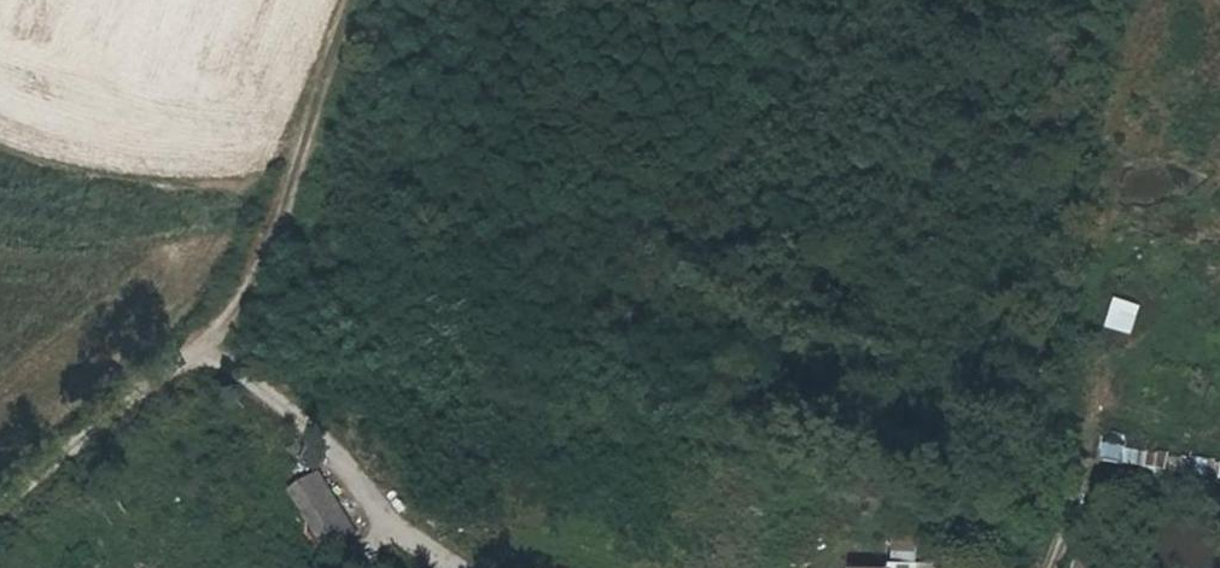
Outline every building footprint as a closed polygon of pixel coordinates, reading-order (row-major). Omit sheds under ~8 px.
[(1117,298),(1109,329),(1135,336),(1144,305),(1117,298)] [(1103,449),(1102,470),(1172,473),(1173,452),(1103,449)] [(1198,484),(1219,484),(1219,465),(1198,465),(1198,484)] [(362,542),(329,477),(302,491),(334,555),(362,542)]
